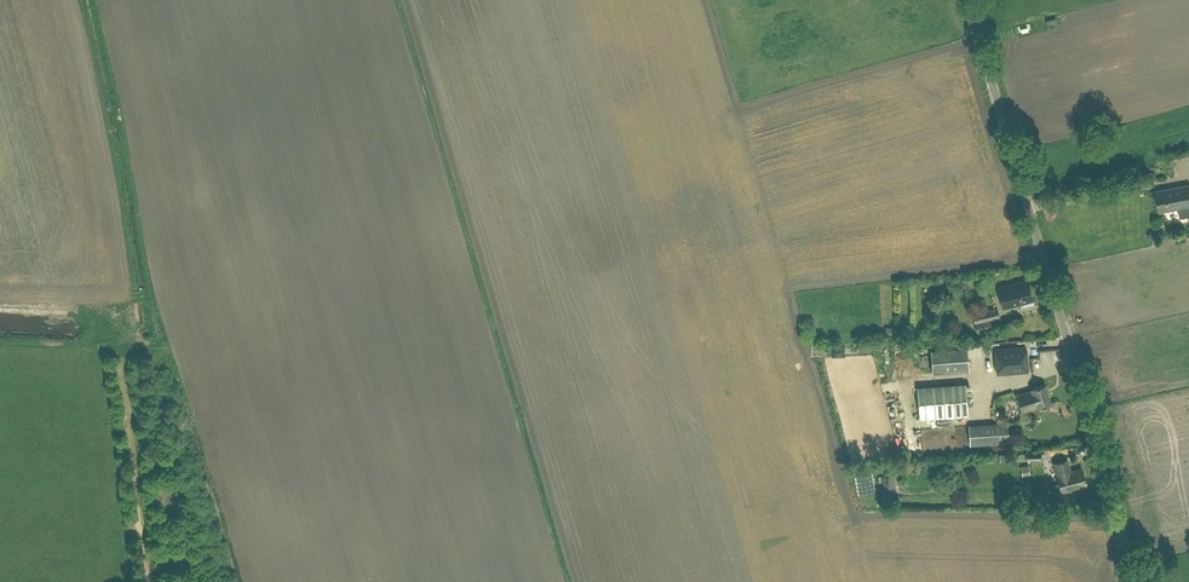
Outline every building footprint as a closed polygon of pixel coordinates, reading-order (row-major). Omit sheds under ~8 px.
[(1057,18),(1048,20),(1049,26),(1059,24),(1057,18)] [(1158,190),(1162,211),(1181,207),(1182,213),(1187,217),(1188,216),(1188,185),(1158,190)] [(1002,308),(1008,307),(1020,303),(1021,307),(1031,304),(1027,285),(1016,288),(1015,282),(996,287),(1002,308)] [(978,332),(993,328),(991,319),(1000,317),(998,308),(974,313),(978,332)] [(887,338),(896,337),(896,327),(886,327),(887,338)] [(997,373),(1027,371),(1025,347),(995,349),(997,373)] [(932,350),(933,372),(969,371),(968,348),(932,350)] [(920,419),(969,415),(966,383),(918,386),(920,419)] [(1022,412),(1036,407),(1037,408),(1051,404),(1045,384),(1031,389),(1031,391),(1017,395),(1022,412)] [(969,424),(971,445),(1010,442),(1008,422),(969,424)] [(1027,461),(1042,461),(1041,451),(1027,451),(1027,461)] [(1058,474),(1060,483),(1052,485),(1055,495),(1064,492),(1063,491),(1087,484),(1083,468),(1070,471),(1067,459),(1055,462),(1058,474)] [(1030,473),(1029,465),(1021,466),(1022,474),(1030,473)] [(894,475),(879,476),(880,498),(895,497),(894,475)]
